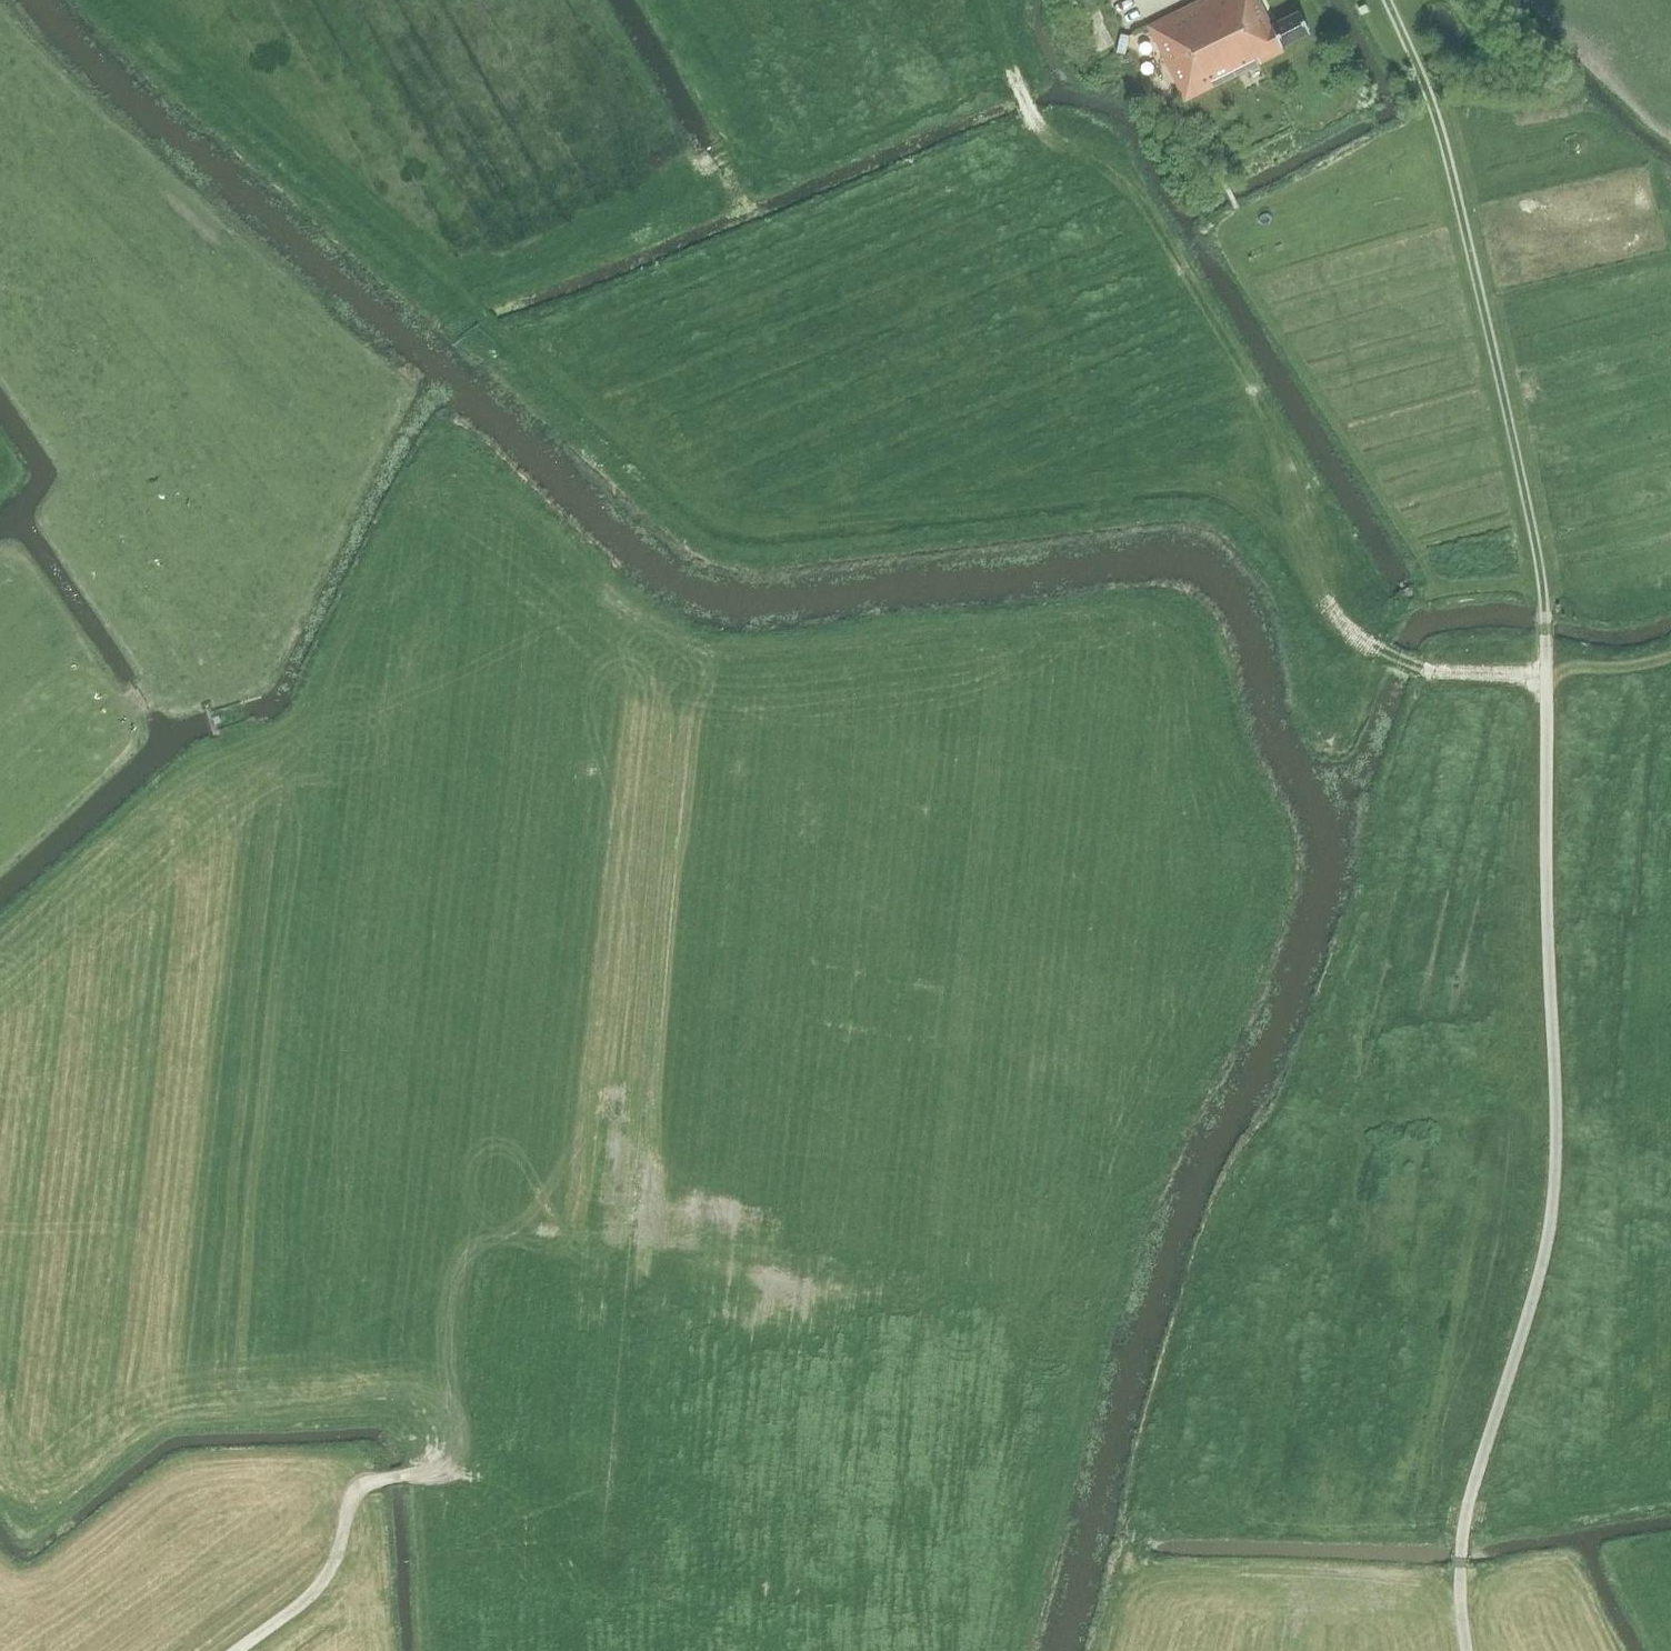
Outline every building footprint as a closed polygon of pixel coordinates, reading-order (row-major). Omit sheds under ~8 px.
[(1310,33),(1299,11),(1272,25),(1259,0),(1199,0),(1148,25),(1179,87),(1185,100),(1285,51),(1282,46),(1310,33)]
